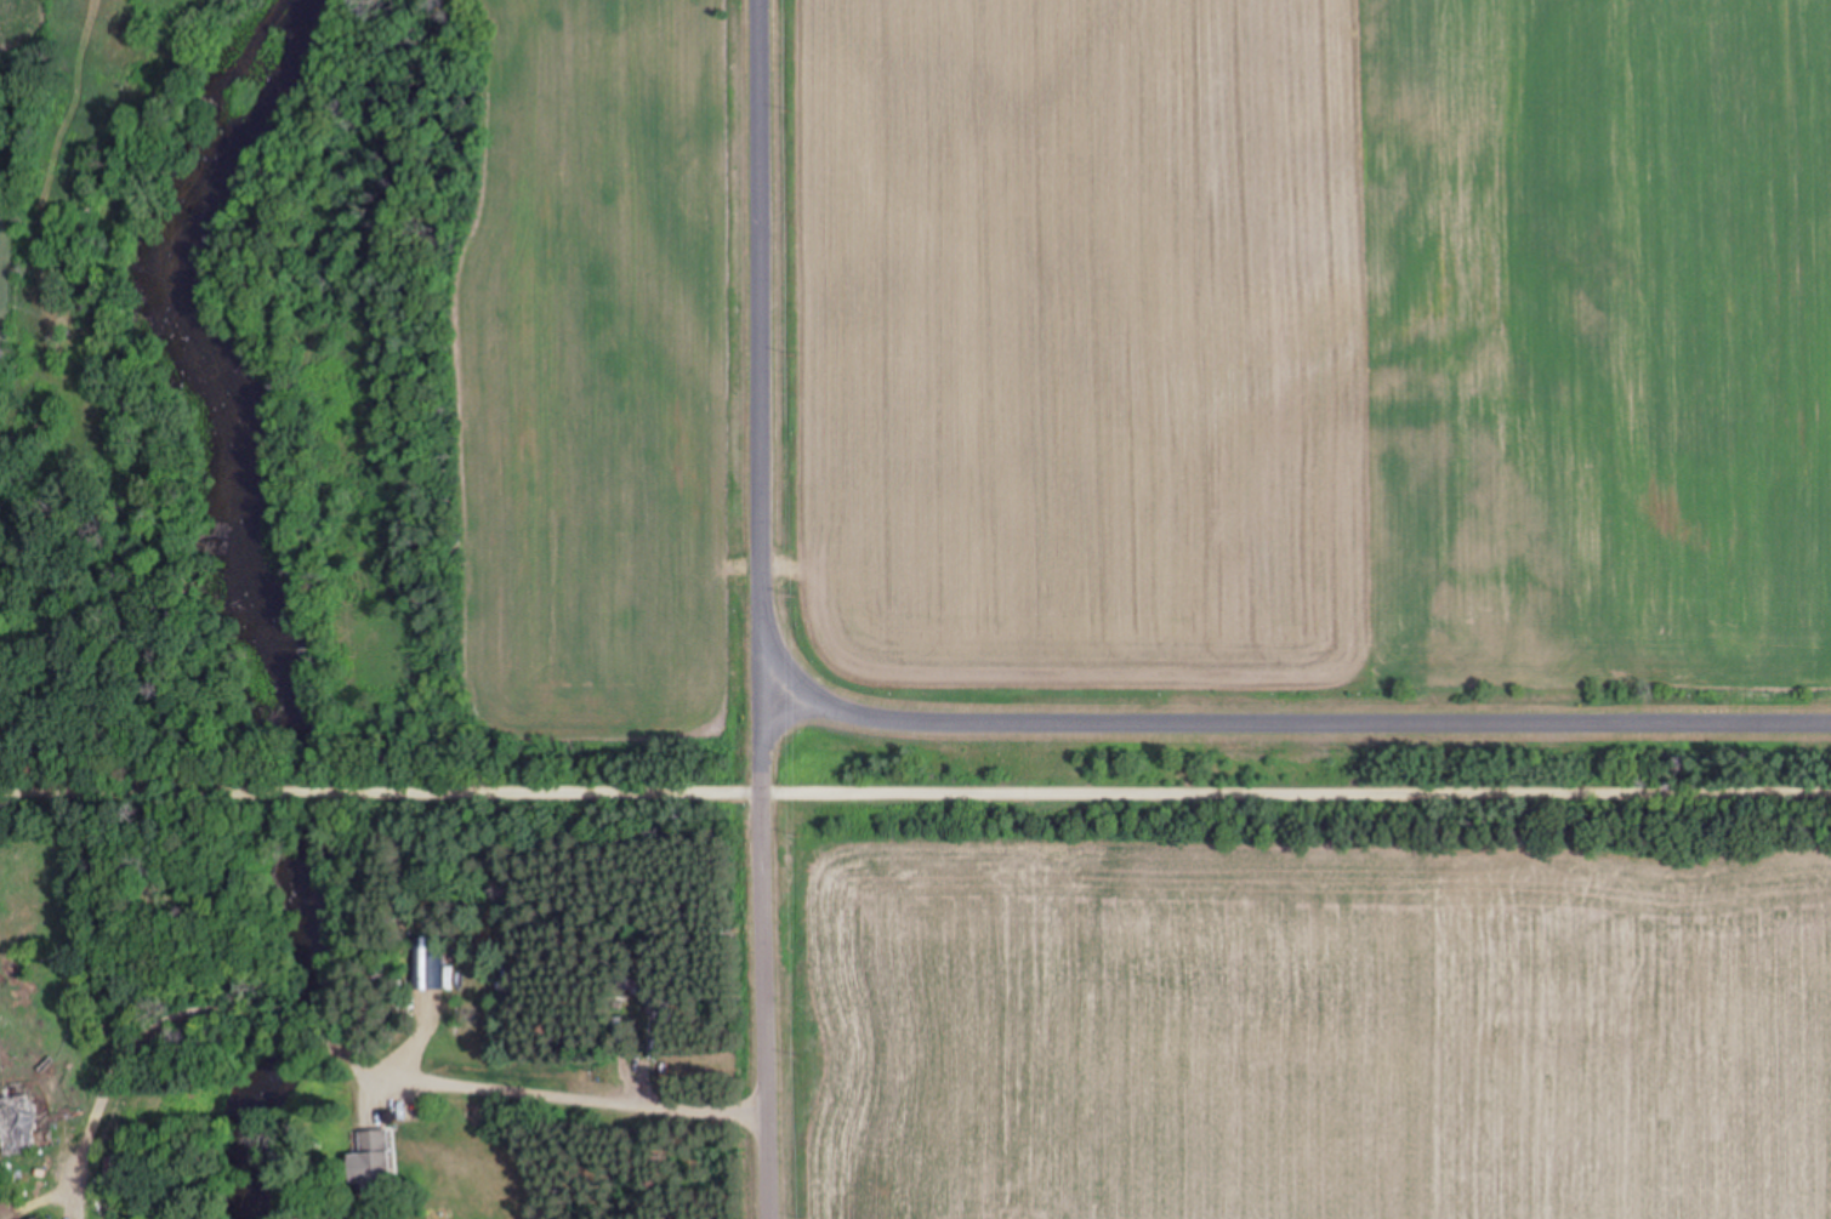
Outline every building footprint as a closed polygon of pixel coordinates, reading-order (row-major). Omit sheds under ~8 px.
[(415,990),(439,990),(439,937),(415,937),(415,990)] [(28,1152),(21,1095),(0,1097),(0,1156),(28,1152)] [(357,1199),(386,1198),(384,1131),(355,1131),(357,1199)]
